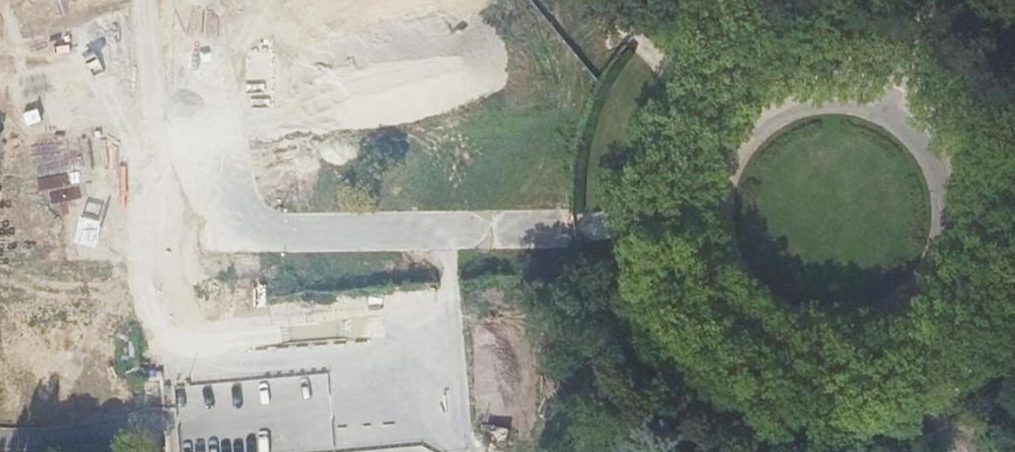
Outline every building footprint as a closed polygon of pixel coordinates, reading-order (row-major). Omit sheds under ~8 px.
[(228,10),(227,0),(106,0),(110,26),(228,10)] [(102,228),(172,216),(160,145),(89,156),(102,228)] [(204,345),(171,346),(176,451),(209,451),(204,345)]
